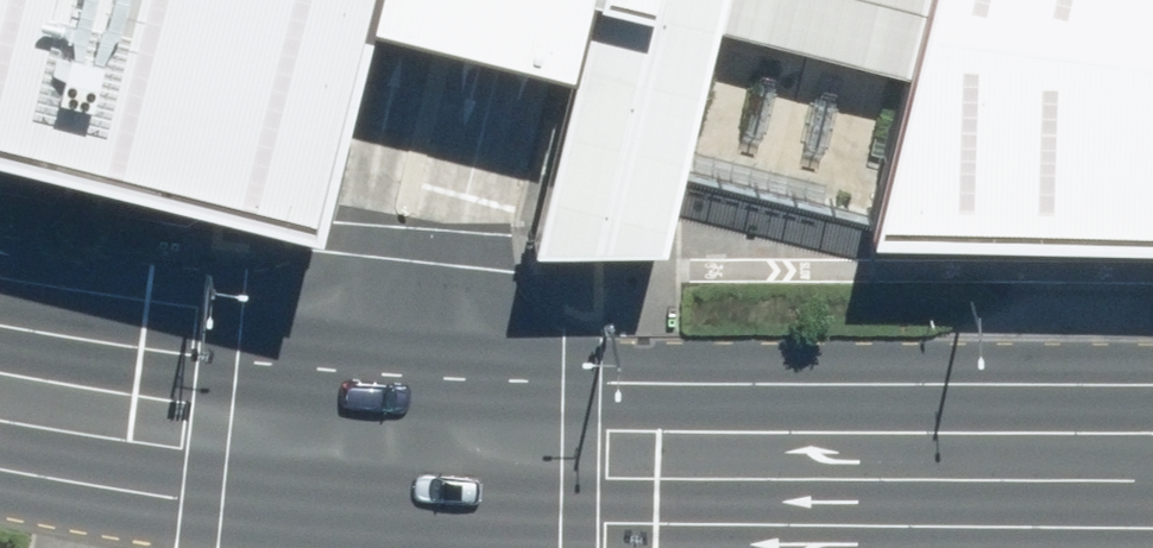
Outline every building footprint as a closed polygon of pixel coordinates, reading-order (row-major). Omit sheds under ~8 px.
[(317,183),(364,0),(0,0),(0,105),(317,183)] [(446,2),(573,31),(535,211),(605,210),(662,207),(719,0),(440,0),(446,2)] [(905,45),(868,193),(1152,201),(1152,0),(720,0),(905,45)]
